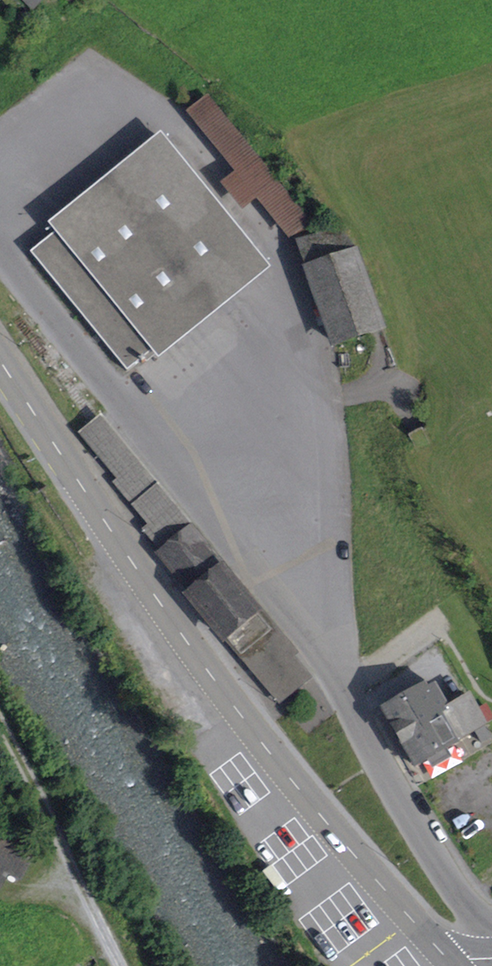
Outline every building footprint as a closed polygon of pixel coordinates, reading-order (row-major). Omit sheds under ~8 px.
[(290,234),(306,220),(209,101),(193,114),(238,170),(222,183),(245,210),(260,197),(290,234)] [(56,232),(168,142),(161,135),(49,224),(56,232)] [(263,260),(168,142),(56,232),(31,252),(127,370),(139,360),(142,363),(146,361),(143,357),(151,350),(263,260)] [(299,243),(334,343),(381,326),(354,250),(339,229),(299,243)] [(151,350),(158,358),(269,268),(263,260),(151,350)] [(195,529),(101,416),(81,432),(120,479),(115,482),(151,525),(145,530),(165,553),(189,533),(195,529)] [(216,566),(222,561),(195,529),(189,533),(216,566)] [(196,591),(221,571),(216,566),(189,533),(165,553),(196,591)] [(242,658),(272,633),(221,571),(196,591),(190,596),(242,658)] [(272,633),(242,658),(279,702),(309,678),(272,633)] [(416,767),(456,744),(455,742),(486,724),(470,696),(446,710),(433,686),(426,690),(424,687),(383,710),(416,767)] [(487,707),(480,711),(486,723),(491,720),(491,716),(487,707)] [(20,877),(37,846),(0,826),(0,877),(5,868),(20,877)]
